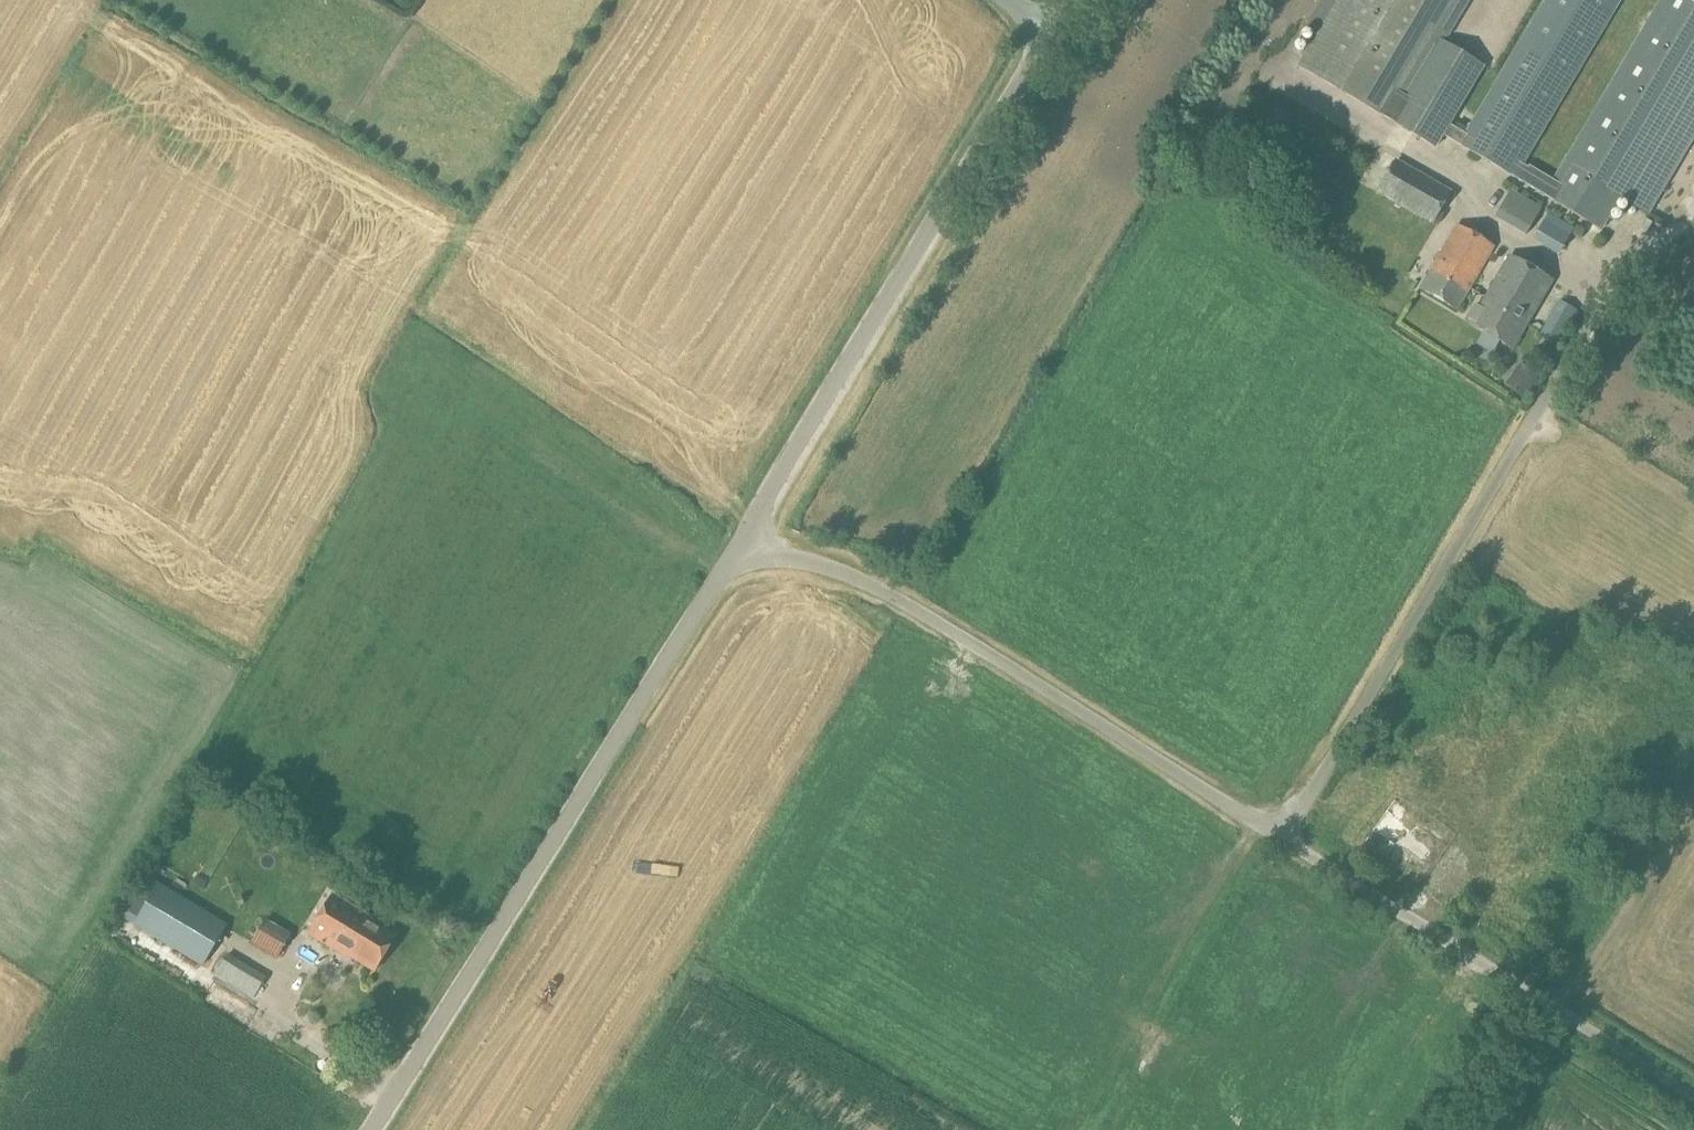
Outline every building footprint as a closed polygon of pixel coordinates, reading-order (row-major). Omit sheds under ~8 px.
[(1450,124),(1485,66),(1445,43),(1471,0),(1320,0),(1304,27),(1316,35),(1297,66),(1436,148),(1443,136),(1602,230),(1621,198),(1693,75),(1693,0),(1659,0),(1553,179),(1529,165),(1528,167),(1523,164),(1620,0),(1545,0),(1465,133),(1450,124)] [(1621,198),(1648,214),(1693,137),(1693,75),(1621,198)] [(1395,159),(1376,192),(1433,224),(1451,191),(1395,159)] [(1525,235),(1540,209),(1509,191),(1494,218),(1525,235)] [(1458,311),(1494,249),(1456,226),(1420,288),(1458,311)] [(1513,350),(1551,284),(1509,258),(1469,324),(1513,350)] [(1557,343),(1575,311),(1558,301),(1540,333),(1557,343)] [(1402,793),(1408,798),(1422,777),(1416,773),(1402,793)] [(1414,890),(1448,853),(1399,808),(1364,845),(1414,890)] [(202,966),(209,954),(227,924),(209,914),(187,900),(159,884),(149,900),(134,925),(202,966)] [(373,971),(395,935),(369,919),(370,917),(342,900),(333,895),(329,900),(309,934),(346,957),(347,955),(373,971)] [(277,958),(290,935),(265,920),(252,943),(277,958)] [(254,998),(265,977),(227,954),(214,975),(254,998)]
